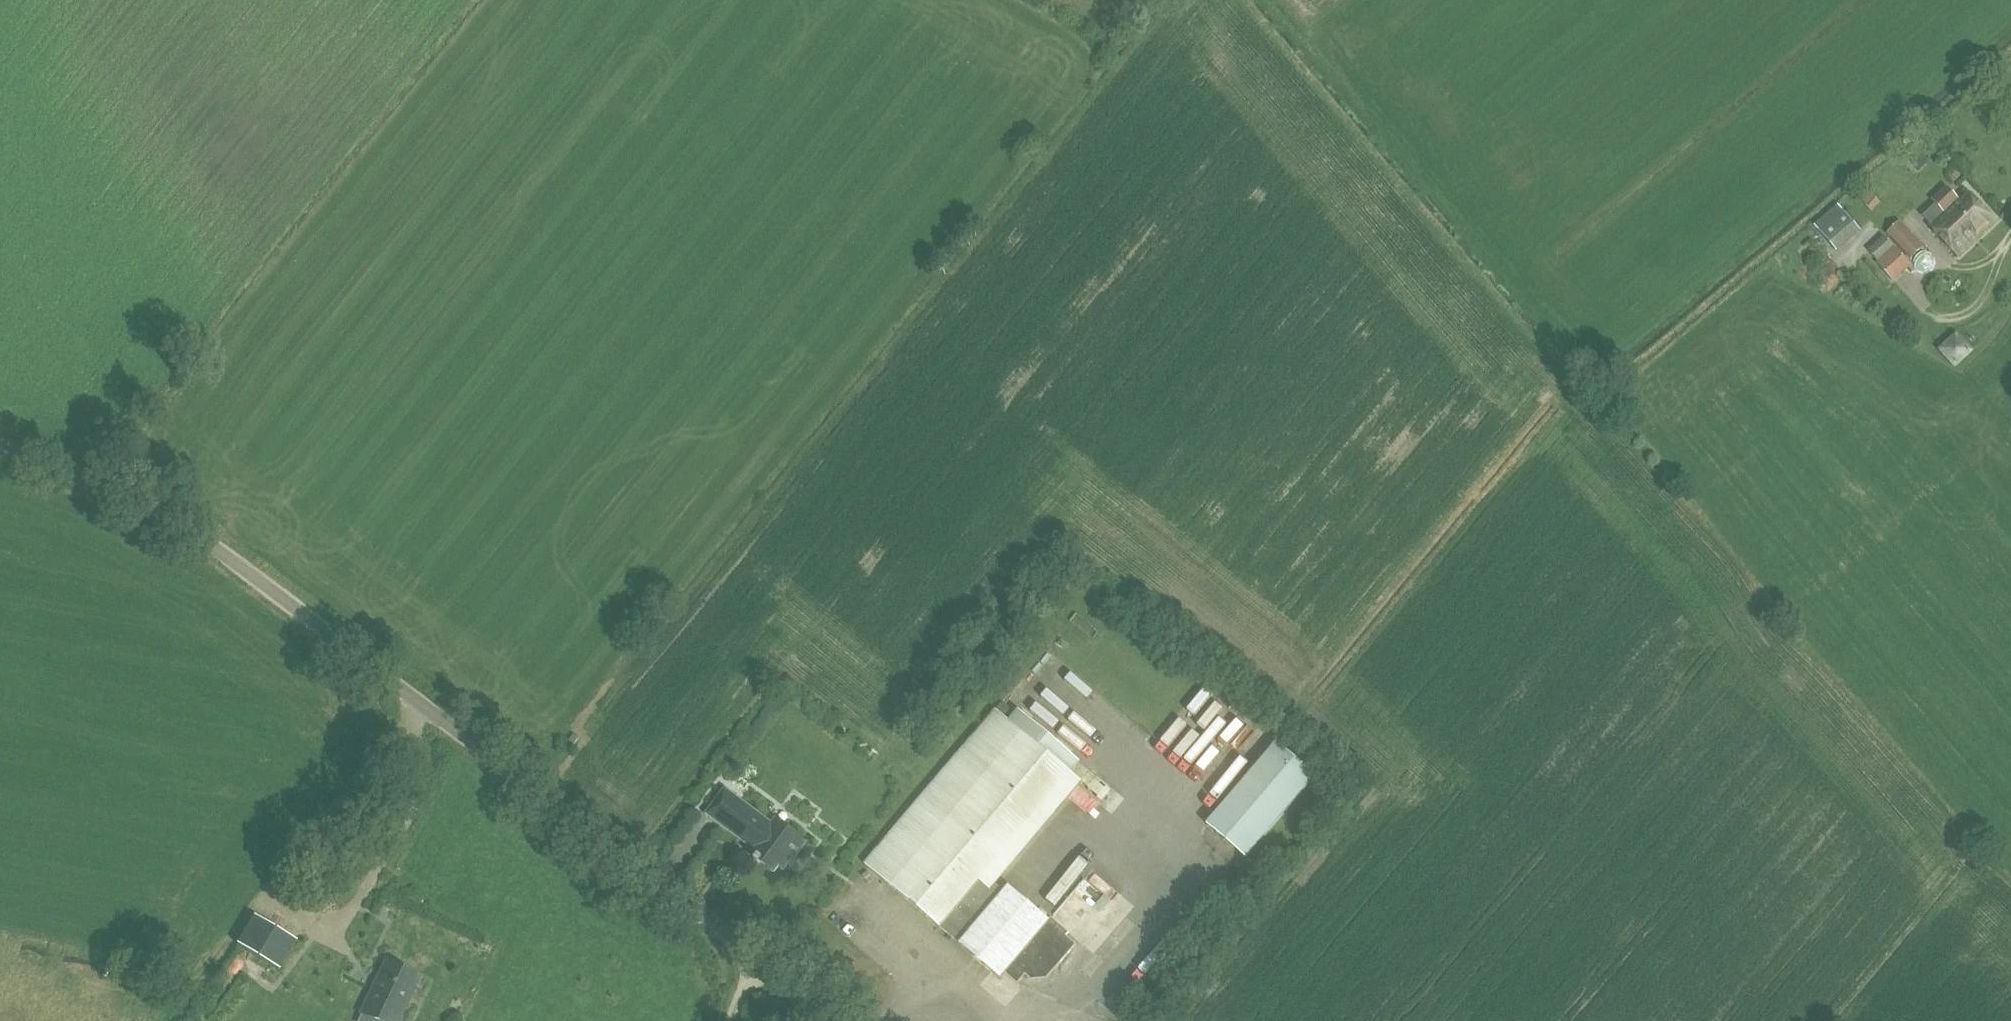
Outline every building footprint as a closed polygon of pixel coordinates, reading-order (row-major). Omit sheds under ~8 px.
[(1924,152),(1912,163),(1920,171),(1931,161),(1924,152)] [(1929,223),(1960,257),(1996,223),(1965,190),(1957,197),(1947,186),(1932,200),(1937,204),(1924,217),(1930,223),(1929,223)] [(1857,195),(1872,211),(1881,203),(1872,192),(1867,187),(1857,195)] [(1819,230),(1837,251),(1861,230),(1838,204),(1815,225),(1819,230)] [(1887,232),(1911,259),(1924,245),(1901,220),(1887,232)] [(1876,262),(1893,281),(1912,265),(1884,234),(1868,249),(1878,260),(1876,262)] [(1007,972),(1018,982),(1025,973),(1032,978),(1047,977),(1075,944),(1065,936),(1068,932),(1051,918),(1050,920),(1009,885),(1003,891),(996,885),(1083,783),(1072,774),(1082,763),(1019,710),(1010,721),(996,709),(865,863),(1001,979),(1007,972)] [(570,740),(574,744),(579,738),(575,734),(570,740)] [(1207,825),(1246,858),(1315,776),(1276,743),(1207,825)] [(750,854),(774,872),(780,865),(784,868),(793,856),(795,857),(806,842),(776,819),(772,824),(726,789),(708,813),(754,848),(750,854)] [(1096,839),(1074,866),(1088,877),(1110,850),(1096,839)] [(1057,918),(1102,956),(1141,908),(1122,893),(1105,914),(1082,895),(1087,889),(1067,872),(1048,895),(1064,909),(1057,918)] [(848,901),(843,907),(865,921),(869,915),(848,901)] [(237,944),(279,970),(297,941),(254,914),(237,944)] [(376,1020),(398,1020),(420,976),(386,960),(361,1013),(376,1020)]
